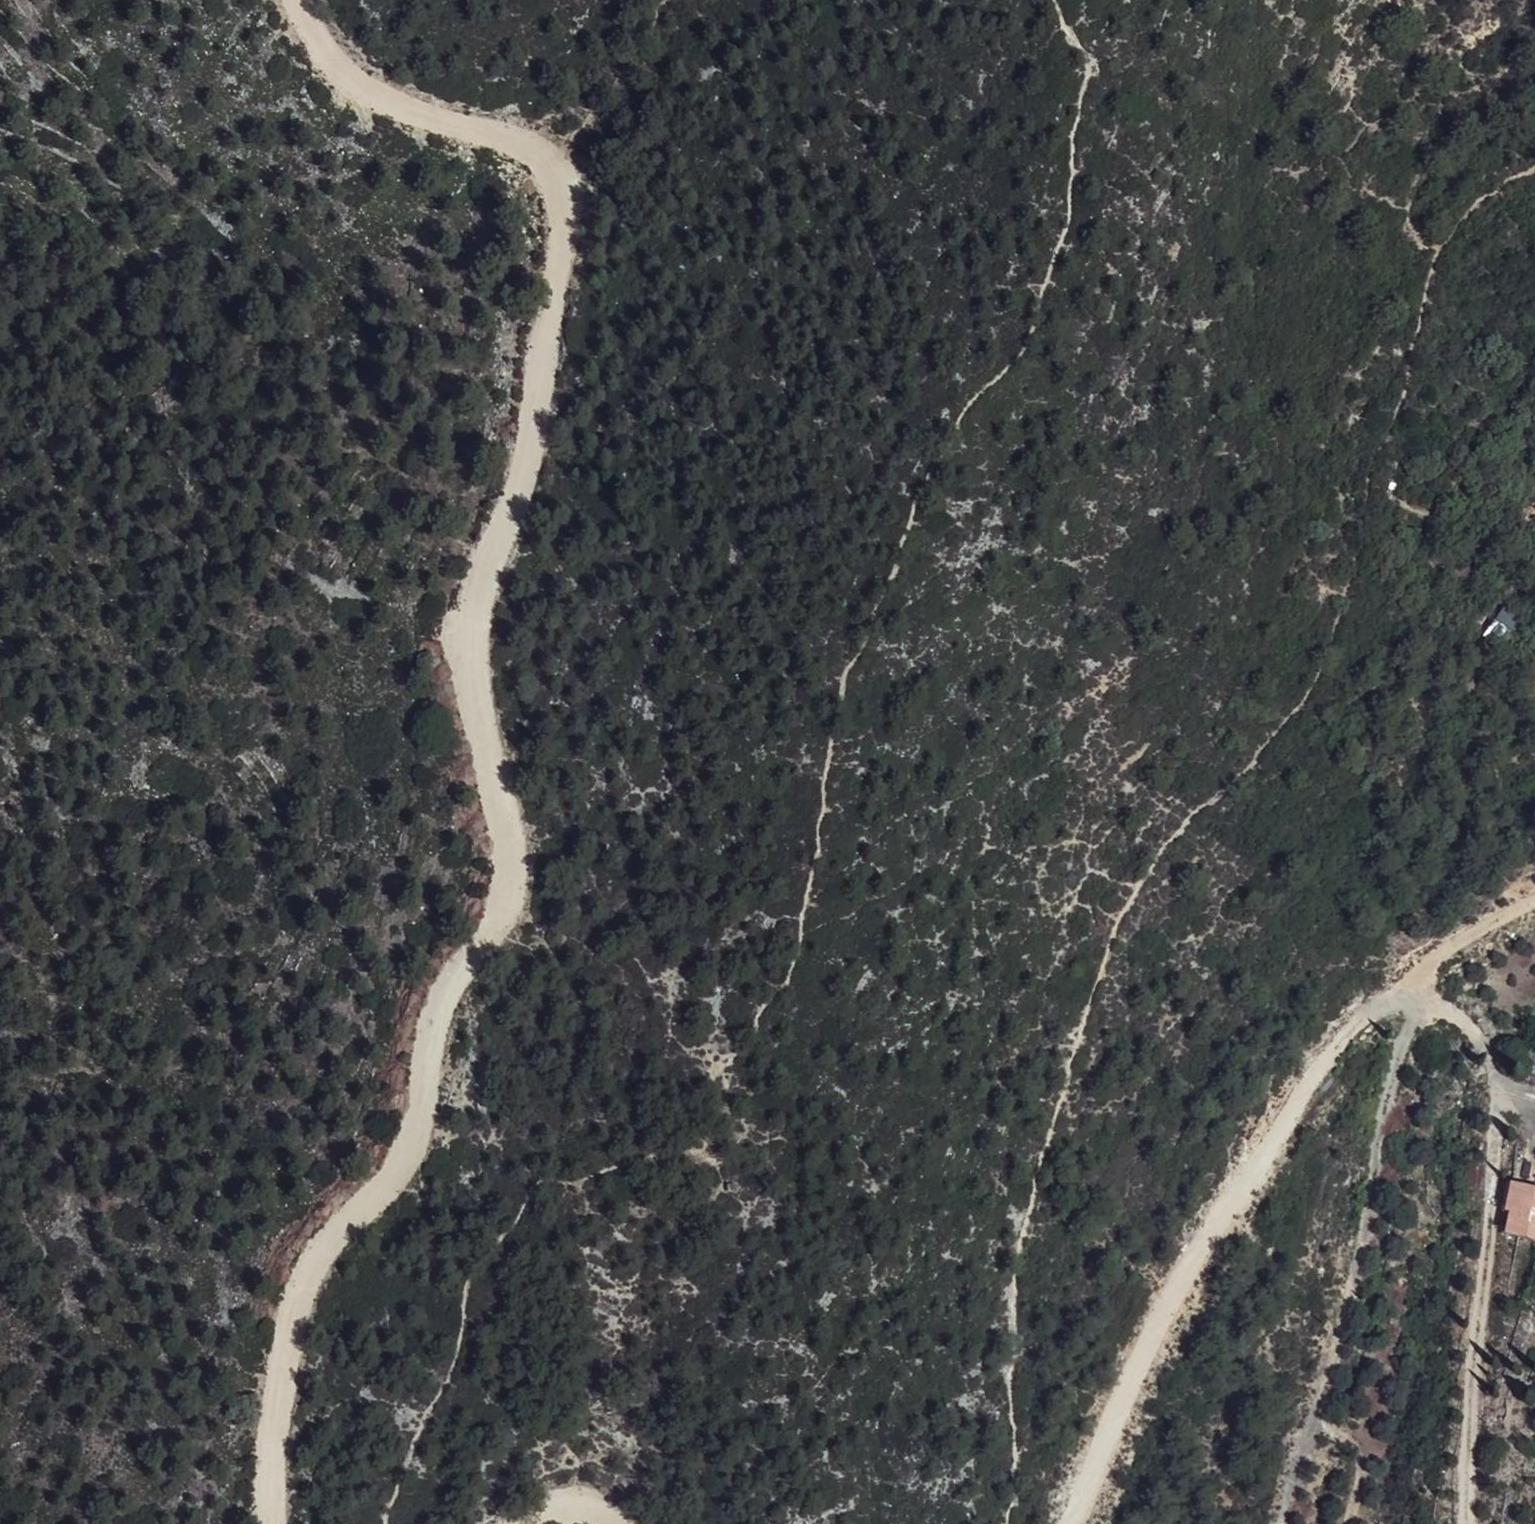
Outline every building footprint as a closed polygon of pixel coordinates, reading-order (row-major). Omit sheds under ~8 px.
[(1514,1189),(1509,1211),(1514,1211),(1509,1234),(1534,1239),(1534,1192),(1514,1189)]
